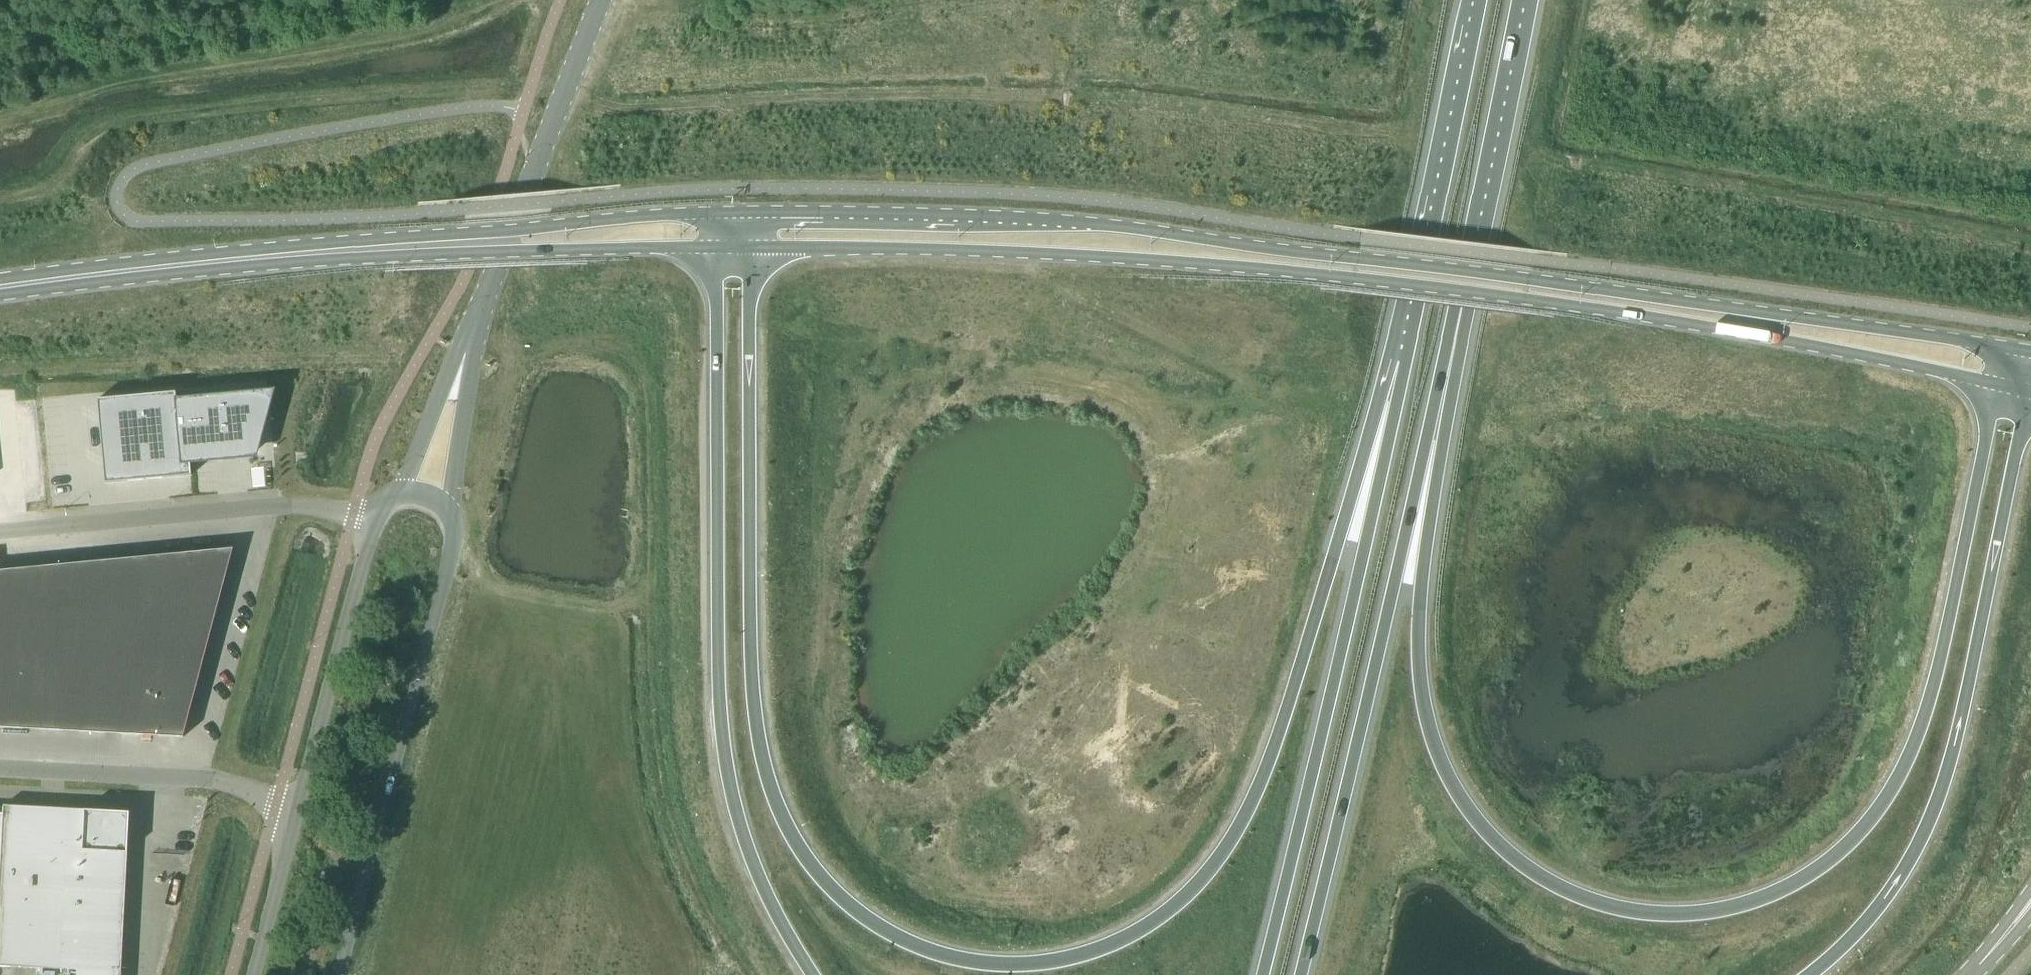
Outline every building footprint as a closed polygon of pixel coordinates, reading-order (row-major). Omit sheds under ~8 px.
[(112,390),(112,475),(204,475),(204,455),(266,455),(266,396),(189,396),(189,390),(112,390)] [(233,549),(0,571),(0,728),(183,737),(233,549)] [(64,970),(64,974),(121,974),(121,972),(117,972),(125,819),(108,818),(108,825),(101,825),(101,820),(102,812),(102,811),(3,805),(3,814),(0,814),(0,967),(64,970)]
